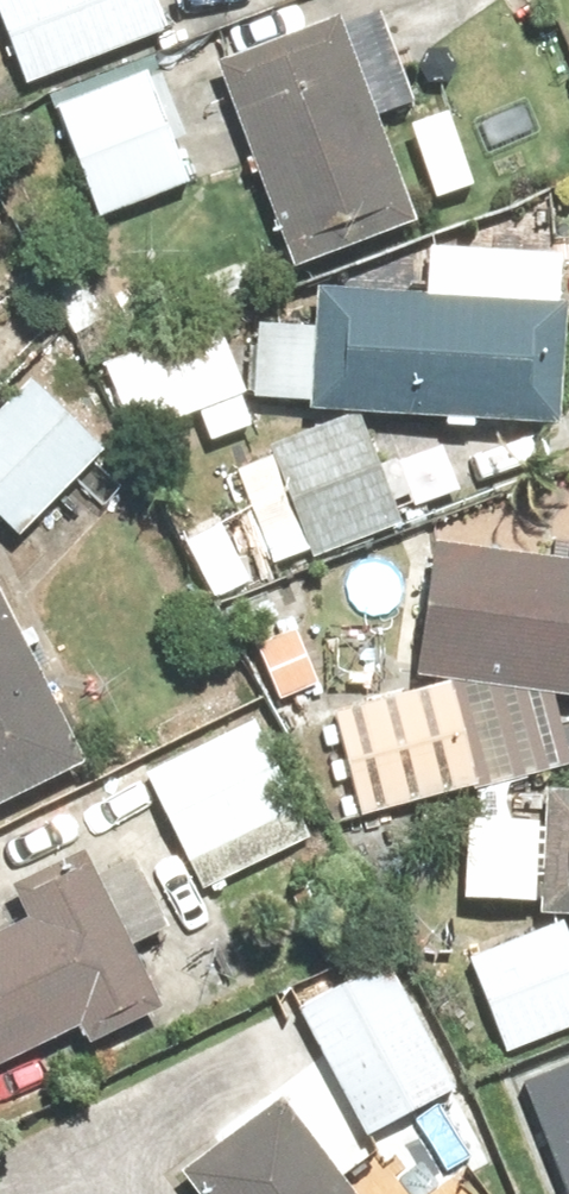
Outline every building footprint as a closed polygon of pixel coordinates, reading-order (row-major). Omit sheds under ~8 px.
[(37,87),(172,38),(158,0),(6,0),(37,87)] [(330,26),(207,71),(284,277),(407,231),(330,26)] [(157,63),(63,99),(107,219),(202,183),(157,63)] [(316,281),(306,402),(555,422),(565,300),(316,281)] [(43,378),(0,421),(0,511),(30,540),(117,453),(43,378)] [(359,417),(234,473),(271,557),(303,543),(314,567),(407,525),(359,417)] [(406,681),(568,706),(568,562),(428,540),(406,681)] [(0,620),(0,806),(73,771),(0,620)] [(461,694),(344,717),(365,822),(482,798),(461,694)] [(264,722),(154,775),(212,896),(322,843),(264,722)] [(533,921),(568,924),(568,799),(541,797),(533,921)] [(0,937),(0,1067),(71,1032),(81,1053),(153,1018),(76,858),(2,894),(19,928),(0,937)] [(475,960),(511,1052),(568,1030),(568,925),(568,924),(475,960)] [(398,962),(306,1009),(373,1140),(465,1093),(398,962)] [(519,1085),(556,1193),(568,1193),(568,1069),(519,1085)] [(170,1180),(180,1193),(340,1193),(273,1104),(170,1180)]
